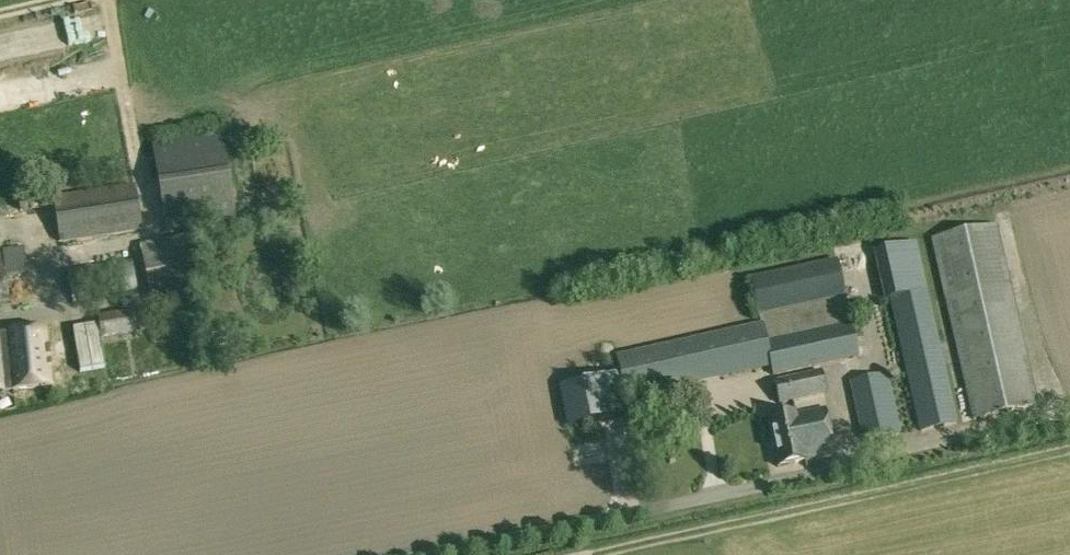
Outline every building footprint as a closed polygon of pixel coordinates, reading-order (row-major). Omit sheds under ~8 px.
[(237,220),(221,134),(152,147),(168,233),(237,220)] [(59,245),(143,231),(135,193),(134,186),(110,190),(52,199),(59,245)] [(930,241),(972,422),(1038,407),(997,225),(930,241)] [(188,235),(138,245),(152,312),(202,302),(188,235)] [(884,301),(889,300),(918,433),(958,424),(916,244),(873,254),(884,301)] [(0,251),(0,304),(9,303),(2,251),(0,251)] [(66,270),(73,305),(138,293),(131,258),(66,270)] [(758,316),(845,298),(837,261),(751,279),(758,316)] [(845,298),(758,316),(760,325),(762,324),(766,341),(851,324),(845,298)] [(97,316),(101,340),(136,333),(132,309),(97,316)] [(858,357),(851,324),(766,341),(762,324),(760,325),(616,357),(619,375),(589,381),(558,385),(566,428),(628,417),(625,400),(769,368),(771,376),(858,357)] [(9,365),(5,366),(8,391),(70,385),(68,365),(49,367),(45,329),(6,332),(9,365)] [(0,334),(0,394),(8,393),(8,391),(5,366),(0,334)] [(827,395),(822,371),(774,382),(779,405),(827,395)] [(862,441),(901,432),(889,374),(849,383),(862,441)] [(796,415),(767,421),(777,468),(806,462),(806,461),(836,455),(826,410),(797,416),(796,415)]
